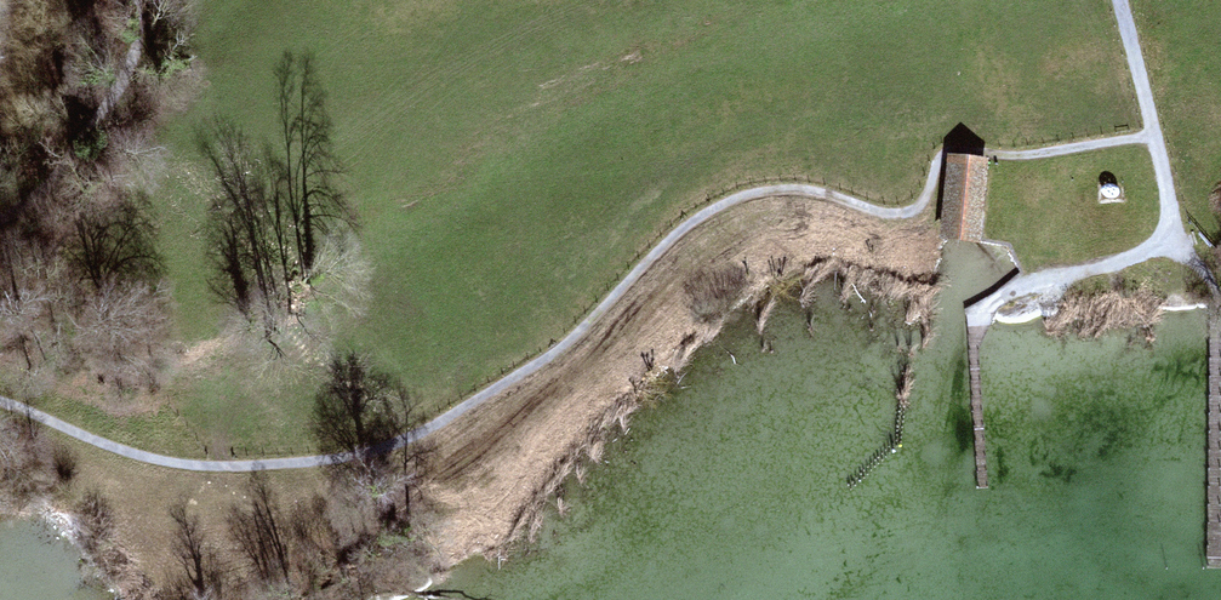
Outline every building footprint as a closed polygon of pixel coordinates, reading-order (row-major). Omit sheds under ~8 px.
[(987,160),(949,156),(941,238),(979,242),(987,160)]
